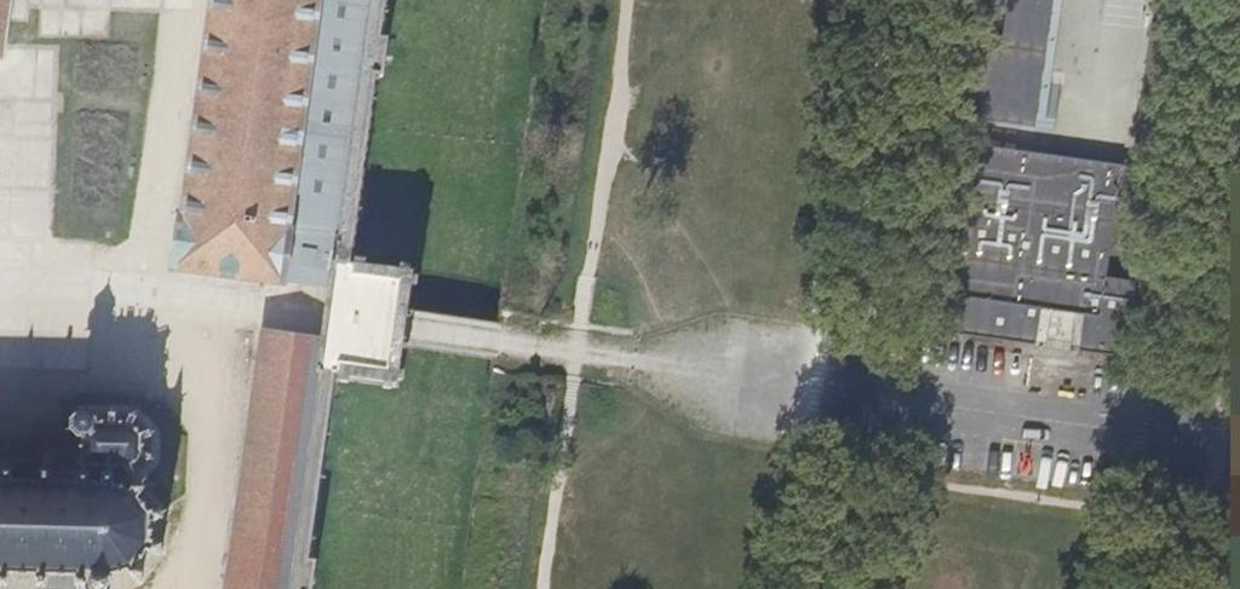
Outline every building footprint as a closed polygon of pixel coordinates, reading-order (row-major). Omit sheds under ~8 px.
[(2,61),(11,0),(0,0),(0,61),(2,61)] [(335,263),(370,0),(211,0),(206,37),(181,211),(179,210),(175,239),(171,270),(284,286),(331,292),(335,263)] [(1066,0),(1008,0),(992,123),(1048,131),(1066,0)] [(1130,353),(1137,159),(974,154),(968,337),(1042,340),(1043,313),(1075,314),(1074,351),(1130,353)] [(357,266),(353,265),(335,263),(331,292),(323,341),(319,373),(339,377),(341,377),(340,381),(348,383),(349,377),(384,382),(383,388),(390,389),(391,387),(400,388),(401,381),(402,379),(403,373),(398,371),(401,349),(406,350),(407,342),(402,341),(404,330),(406,318),(410,319),(412,311),(407,310),(410,285),(415,286),(417,278),(415,278),(416,271),(406,269),(400,268),(399,272),(365,267),(365,261),(358,260),(357,266)] [(225,588),(277,588),(312,344),(261,337),(225,588)] [(5,588),(5,573),(38,574),(37,588),(108,588),(109,576),(126,570),(135,583),(141,579),(133,566),(146,551),(160,556),(163,548),(148,544),(148,537),(149,523),(163,519),(161,512),(147,517),(135,500),(144,488),(139,484),(130,496),(110,488),(110,473),(111,469),(126,469),(130,477),(135,475),(131,467),(139,457),(148,463),(150,458),(140,453),(140,441),(150,438),(149,433),(139,436),(129,428),(133,419),(129,418),(125,426),(113,426),(113,417),(109,417),(108,426),(94,425),(94,421),(87,414),(77,414),(70,420),(69,431),(76,438),(81,438),(81,464),(76,464),(76,467),(50,466),(50,463),(46,463),(46,466),(44,466),(43,471),(40,471),(40,486),(8,485),(9,470),(2,470),(2,485),(0,485),(0,588),(5,588)]
